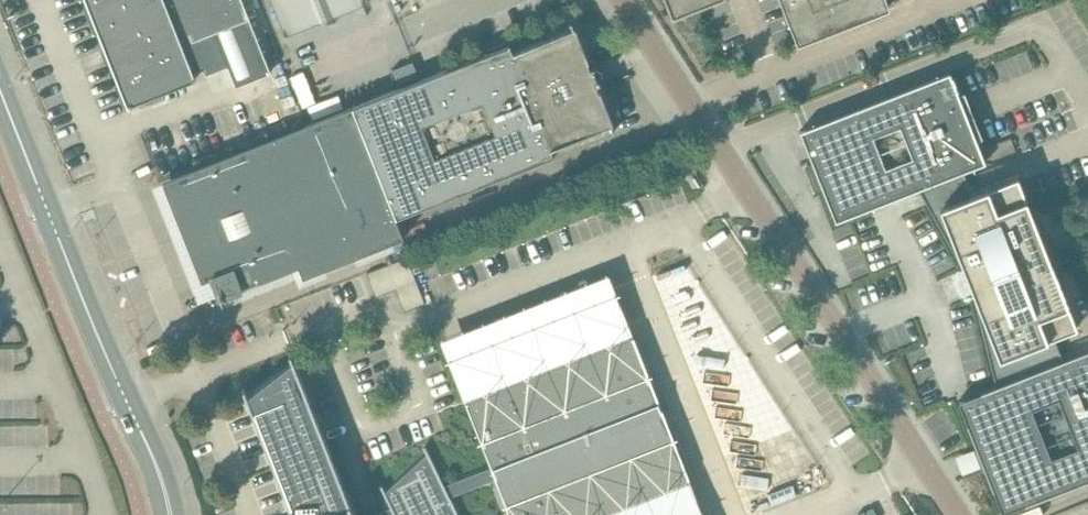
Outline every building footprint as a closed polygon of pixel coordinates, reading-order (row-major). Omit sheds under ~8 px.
[(127,93),(125,96),(127,103),(128,105),(131,104),(197,78),(196,75),(192,77),(190,72),(203,67),(206,73),(228,64),(236,85),(271,71),(242,0),(91,0),(127,93)] [(285,34),(369,2),(368,0),(271,0),(285,34)] [(672,17),(702,5),(716,0),(665,0),(672,17)] [(797,42),(889,6),(886,0),(781,0),(797,42)] [(513,52),(510,45),(509,43),(508,44),(508,45),(352,107),(396,217),(552,156),(552,158),(554,157),(551,148),(610,125),(613,131),(614,131),(612,124),(613,124),(600,90),(599,90),(596,84),(599,83),(600,81),(599,80),(597,79),(596,77),(595,75),(594,73),(594,71),(594,69),(595,67),(593,67),(590,68),(587,61),(588,61),(575,28),(574,28),(571,21),(570,22),(572,29),(513,52)] [(949,72),(799,131),(807,150),(812,164),(806,166),(816,191),(822,189),(828,202),(835,221),(917,189),(962,171),(985,163),(976,140),(958,95),(949,72)] [(352,107),(306,125),(192,169),(192,170),(162,182),(202,281),(212,277),(220,297),(298,266),(303,277),(403,238),(352,107)] [(991,160),(1014,151),(1009,138),(986,147),(991,160)] [(974,303),(995,386),(1062,359),(1053,337),(1077,328),(1066,301),(1065,302),(1064,299),(1065,299),(1054,249),(1028,205),(1027,206),(1026,203),(1028,203),(1017,176),(971,194),(962,171),(917,189),(959,264),(961,263),(977,303),(974,303)] [(420,252),(410,256),(408,256),(414,273),(426,268),(420,252)] [(407,257),(368,272),(378,296),(395,289),(404,311),(425,303),(418,285),(407,257)] [(450,497),(496,479),(510,514),(594,514),(689,478),(633,336),(466,402),(491,467),(444,485),(425,446),(423,447),(427,454),(385,491),(382,485),(380,486),(390,507),(379,511),(375,500),(372,493),(360,497),(364,505),(368,514),(458,514),(450,497)] [(1062,359),(995,386),(957,401),(1001,514),(1087,480),(1087,349),(1062,359)] [(243,389),(293,514),(355,514),(294,361),(291,353),(289,354),(292,361),(248,396),(245,388),(244,389),(243,389)]
